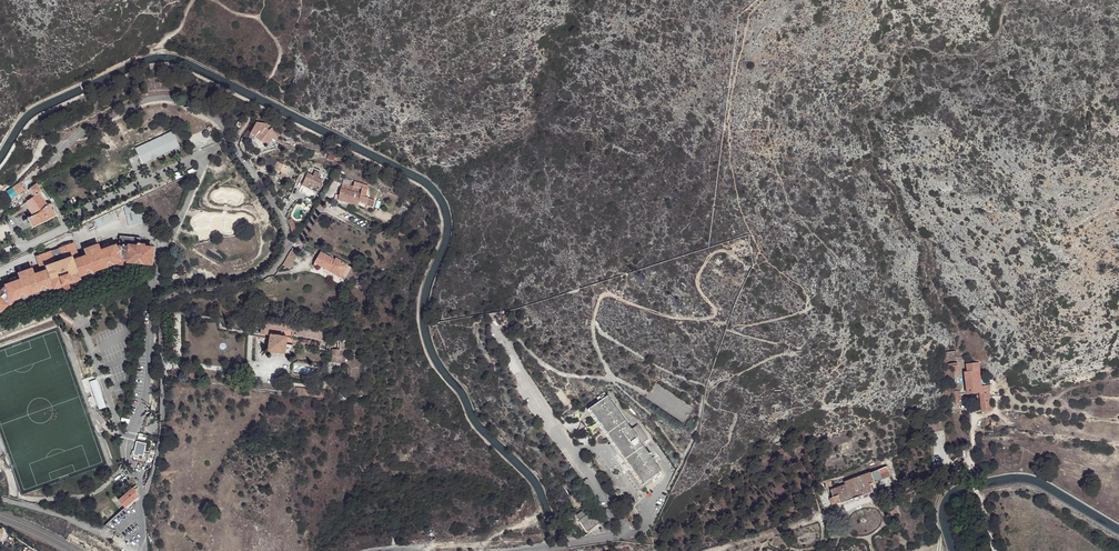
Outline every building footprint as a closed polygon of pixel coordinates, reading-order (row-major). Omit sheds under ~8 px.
[(273,129),(270,127),(267,127),(254,126),(250,134),(264,145),(266,143),(268,144),(272,140),(273,138),(276,140),(278,137),(273,129)] [(141,164),(178,147),(170,131),(134,148),(141,164)] [(294,169),(289,166),(277,160),(276,163),(273,168),(282,172),(279,178),(284,180),(285,178),(289,179),(290,177),(294,169)] [(307,171),(301,183),(316,190),(322,178),(317,176),(319,171),(314,169),(312,173),(307,171)] [(342,183),(340,189),(336,199),(342,201),(343,197),(353,200),(352,204),(357,206),(358,203),(373,208),(375,202),(366,199),(368,191),(369,187),(356,182),(354,186),(351,185),(352,181),(344,178),(344,177),(339,173),(333,179),(342,183)] [(19,184),(7,193),(13,203),(18,201),(16,197),(24,191),(19,184)] [(38,193),(39,190),(36,185),(36,186),(29,191),(33,197),(24,203),(30,215),(27,217),(32,227),(57,215),(50,204),(45,204),(38,193)] [(41,189),(39,190),(38,193),(45,204),(50,204),(50,203),(41,189)] [(114,209),(94,219),(98,226),(118,217),(114,209)] [(79,279),(77,275),(121,261),(126,261),(150,265),(152,249),(138,248),(140,238),(119,236),(118,245),(115,247),(115,245),(101,251),(98,245),(85,249),(86,253),(82,254),(83,258),(76,259),(74,254),(78,252),(73,243),(36,256),(39,266),(44,264),(46,271),(35,275),(31,268),(18,274),(20,280),(18,281),(17,277),(10,280),(12,284),(6,285),(0,291),(0,311),(4,306),(8,310),(15,304),(11,301),(54,283),(56,287),(62,286),(73,282),(79,279)] [(319,263),(331,270),(332,267),(340,272),(346,262),(336,256),(335,257),(320,249),(314,260),(315,261),(319,263)] [(289,269),(298,254),(291,250),(282,264),(289,269)] [(77,275),(79,279),(120,265),(127,266),(126,261),(121,261),(77,275)] [(332,267),(331,270),(335,272),(341,276),(349,263),(346,262),(340,272),(332,267)] [(75,287),(73,282),(62,286),(65,291),(68,291),(72,289),(75,287)] [(15,304),(56,287),(54,283),(11,301),(15,304)] [(286,336),(270,334),(268,351),(291,354),(292,344),(285,343),(286,336)] [(346,362),(347,350),(332,349),(331,362),(346,362)] [(982,370),(970,371),(966,371),(969,394),(981,393),(984,412),(993,410),(990,385),(984,385),(982,370)] [(96,379),(90,381),(99,409),(106,406),(96,379)] [(951,404),(960,403),(956,387),(955,387),(956,400),(952,400),(951,400),(951,404)] [(296,396),(327,396),(327,388),(296,388),(296,396)] [(659,473),(661,471),(662,471),(651,455),(652,454),(651,452),(649,453),(642,443),(638,438),(639,437),(632,428),(609,396),(608,397),(605,394),(594,402),(596,405),(589,411),(612,443),(613,442),(619,451),(617,452),(641,486),(651,479),(656,475),(659,473)] [(987,431),(987,436),(999,436),(999,431),(995,430),(995,426),(998,426),(997,421),(995,420),(995,417),(990,417),(990,422),(994,422),(994,426),(990,426),(991,431),(987,431)] [(638,438),(642,443),(648,439),(637,424),(632,428),(639,437),(638,438)] [(131,457),(138,458),(139,455),(144,456),(148,457),(149,454),(145,453),(147,444),(136,442),(134,451),(133,451),(131,457)] [(616,453),(617,452),(619,451),(613,442),(612,443),(610,444),(616,453)] [(887,467),(878,470),(882,480),(891,477),(887,467)] [(878,470),(871,472),(875,482),(882,480),(878,470)] [(875,482),(871,472),(844,481),(845,484),(832,488),(833,495),(830,496),(833,503),(841,501),(842,503),(874,492),(871,484),(875,482)] [(134,500),(138,496),(136,491),(132,487),(118,501),(125,508),(134,500)] [(886,499),(891,511),(897,509),(893,498),(893,497),(886,499)] [(579,519),(585,515),(581,509),(575,514),(579,519)] [(587,530),(592,527),(599,522),(599,521),(600,521),(592,510),(585,515),(579,519),(580,521),(587,530)] [(593,528),(592,527),(587,530),(580,521),(579,522),(586,533),(593,528)]
